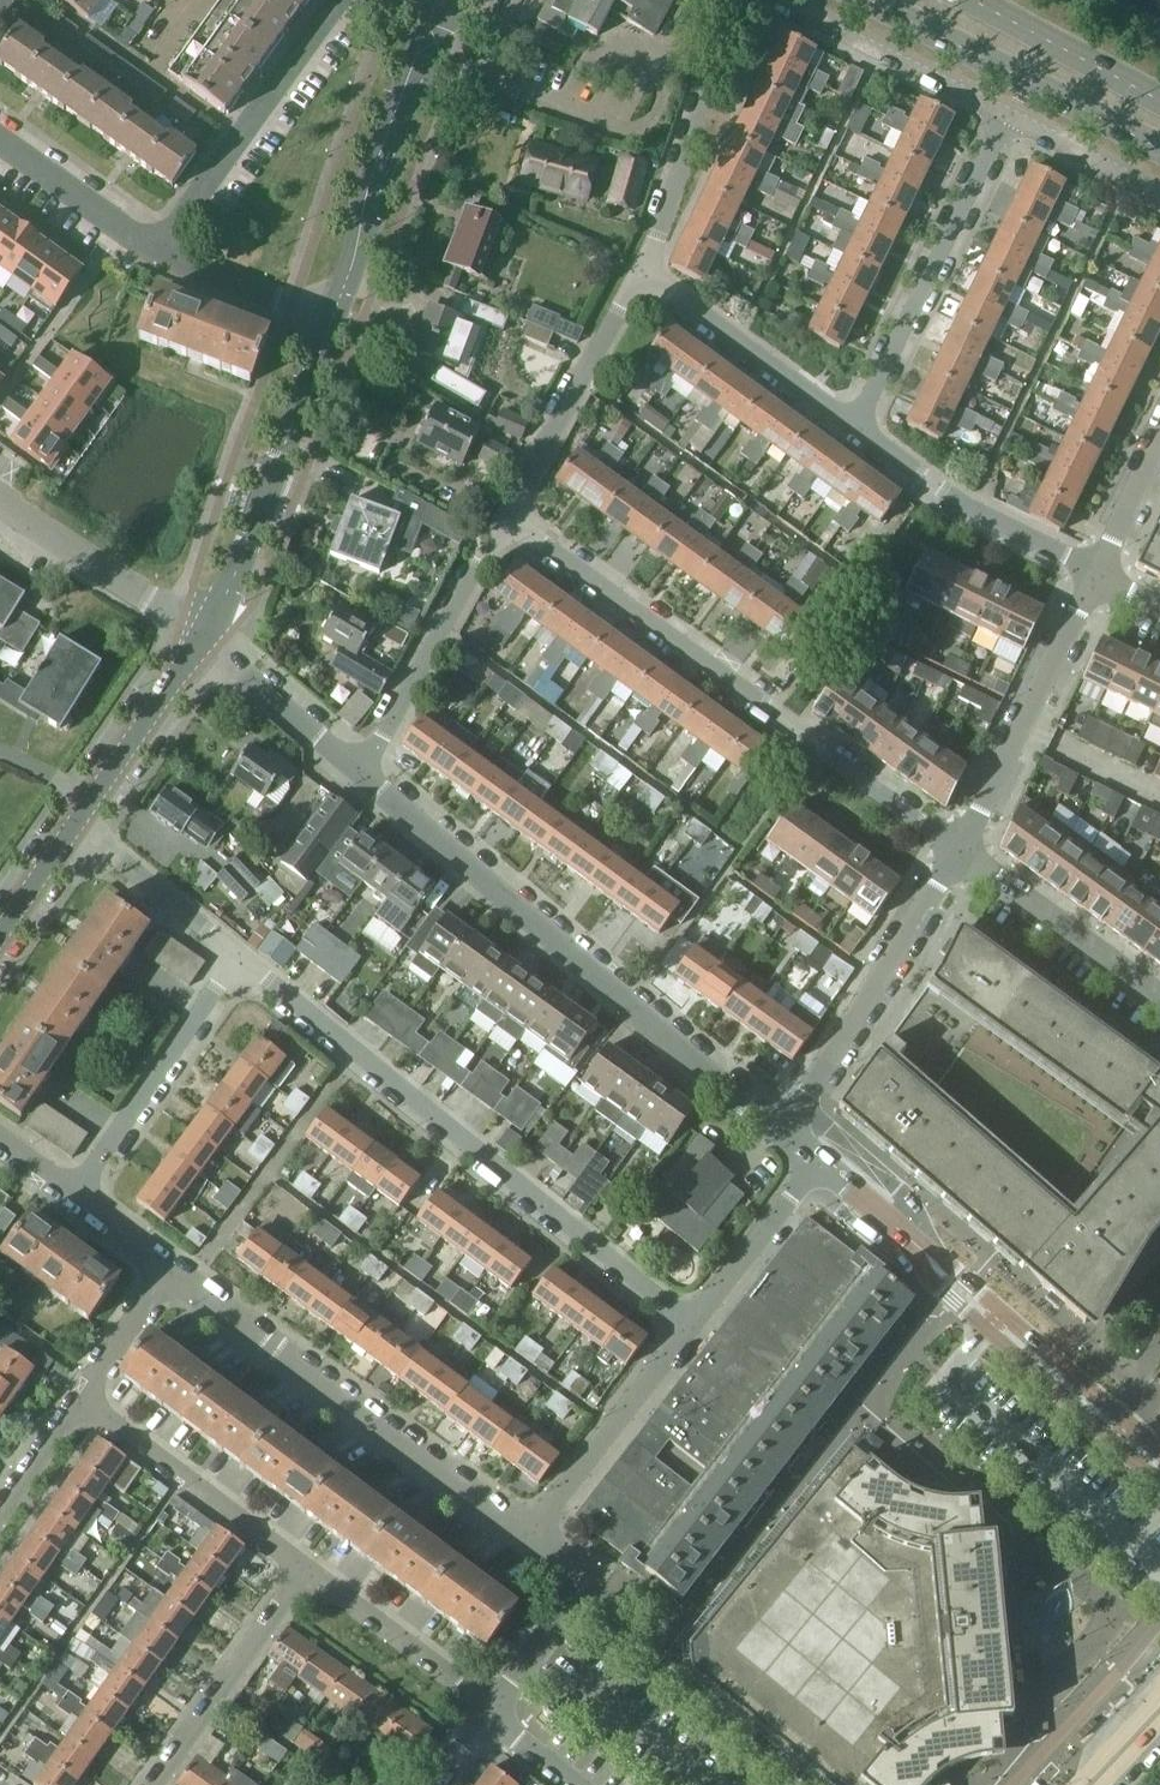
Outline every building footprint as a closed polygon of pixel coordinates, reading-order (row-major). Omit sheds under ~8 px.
[(89,19),(103,0),(62,0),(89,19)] [(213,9),(271,51),(288,27),(290,29),(300,14),(298,13),(308,0),(220,0),(213,9)] [(671,0),(549,0),(539,20),(573,38),(580,25),(597,34),(610,10),(654,33),(671,0)] [(144,5),(135,17),(144,24),(153,12),(144,5)] [(254,75),(271,51),(213,9),(168,73),(226,114),(243,90),(245,91),(256,77),(254,75)] [(51,27),(71,42),(79,30),(59,16),(51,27)] [(125,30),(136,37),(144,24),(135,17),(125,30)] [(15,75),(64,110),(66,109),(79,118),(77,119),(84,124),(108,91),(96,82),(88,93),(78,86),(84,79),(40,47),(35,54),(24,47),(32,36),(19,27),(0,54),(0,64),(2,66),(4,64),(17,73),(15,75)] [(784,34),(772,59),(825,85),(829,78),(816,71),(817,70),(806,65),(814,49),(814,48),(784,34)] [(127,65),(120,59),(87,36),(79,48),(119,77),(127,65)] [(772,59),(760,85),(790,100),(797,85),(806,90),(807,88),(821,94),(825,85),(772,59)] [(168,93),(127,65),(119,77),(159,105),(168,93)] [(838,93),(851,99),(864,72),(851,66),(838,93)] [(760,85),(747,111),(800,137),(804,128),(797,125),(805,107),(790,100),(760,85)] [(166,182),(173,188),(197,154),(172,136),(169,139),(128,110),(122,118),(111,110),(119,99),(108,91),(84,124),(91,129),(92,127),(105,136),(104,138),(153,173),(154,172),(167,181),(166,182)] [(838,93),(834,103),(846,109),(851,99),(838,93)] [(187,125),(195,113),(176,99),(167,111),(187,125)] [(921,105),(910,127),(940,142),(953,115),(923,100),(921,105)] [(891,108),(886,116),(901,123),(905,115),(891,108)] [(747,111),(734,137),(765,152),(775,131),(783,135),(781,139),(796,146),(800,137),(747,111)] [(886,116),(882,125),(892,129),(897,132),(901,123),(886,116)] [(892,129),(884,146),(897,152),(898,151),(928,166),(940,142),(910,127),(901,123),(897,132),(892,129)] [(826,151),(835,133),(826,129),(818,146),(826,151)] [(734,137),(722,163),(752,178),(758,164),(765,152),(734,137)] [(586,200),(596,164),(534,147),(524,182),(586,200)] [(897,152),(885,178),(915,193),(928,166),(898,151),(897,152)] [(623,156),(609,203),(633,210),(646,163),(623,156)] [(866,159),(862,168),(876,174),(880,166),(866,159)] [(722,163),(709,189),(739,203),(749,183),(752,178),(722,163)] [(1034,167),(1021,194),(1075,220),(1079,212),(1064,204),(1066,200),(1057,196),(1062,186),(1064,181),(1034,167)] [(862,168),(858,176),(872,183),(876,174),(862,168)] [(765,173),(761,182),(775,189),(780,180),(765,173)] [(885,178),(872,204),(903,219),(915,193),(885,178)] [(780,180),(775,189),(794,198),(798,191),(798,190),(780,180)] [(761,182),(756,190),(771,198),(775,189),(761,182)] [(709,189),(697,215),(750,241),(754,231),(740,225),(741,223),(732,219),(739,203),(709,189)] [(1021,194),(1008,219),(1039,234),(1044,222),(1054,226),(1056,221),(1070,227),(1071,228),(1075,220),(1021,194)] [(872,204),(860,229),(891,244),(903,219),(872,204)] [(480,278),(501,222),(466,209),(445,264),(480,278)] [(840,210),(837,218),(852,225),(856,217),(855,217),(840,210)] [(18,226),(0,213),(0,250),(18,226)] [(826,215),(822,223),(832,228),(847,235),(856,238),(847,256),(877,270),(891,244),(860,229),(852,225),(837,218),(826,213),(826,215)] [(697,215),(684,241),(714,255),(721,242),(731,247),(733,242),(746,248),(750,241),(697,215)] [(1008,219),(996,245),(1026,260),(1039,234),(1008,219)] [(0,250),(0,266),(14,276),(39,241),(18,226),(0,250)] [(1133,247),(1159,260),(1159,245),(1152,241),(1150,245),(1137,239),(1133,247)] [(39,241),(14,276),(34,290),(35,291),(60,256),(39,241)] [(684,241),(671,267),(701,282),(714,255),(684,241)] [(996,245),(984,271),(1014,285),(1024,290),(1032,274),(1069,290),(1073,282),(1050,271),(1035,264),(1026,260),(996,245)] [(763,247),(759,255),(772,261),(776,254),(763,247)] [(1128,256),(1142,263),(1144,260),(1154,265),(1144,284),(1159,292),(1159,260),(1133,247),(1128,256)] [(805,256),(801,265),(812,270),(811,270),(827,278),(835,282),(865,296),(877,270),(847,256),(838,252),(834,250),(826,266),(805,256)] [(1039,255),(1035,264),(1050,271),(1054,263),(1039,255)] [(29,297),(52,314),(82,272),(60,256),(35,291),(34,290),(29,297)] [(811,270),(807,279),(822,287),(827,278),(811,270)] [(984,271),(971,296),(1001,310),(1014,285),(984,271)] [(715,276),(711,286),(725,292),(729,283),(715,276)] [(1107,299),(1159,324),(1159,292),(1144,284),(1131,278),(1122,295),(1112,290),(1107,299)] [(1086,279),(1082,287),(1094,293),(1095,293),(1099,285),(1086,279)] [(835,282),(822,307),(852,322),(865,296),(835,282)] [(251,382),(270,333),(158,290),(139,339),(251,382)] [(1090,301),(1117,314),(1108,332),(1119,337),(1119,336),(1148,350),(1159,326),(1159,324),(1107,299),(1096,294),(1095,293),(1094,293),(1090,301)] [(971,296),(959,322),(989,336),(998,317),(1007,321),(1006,323),(1021,331),(1025,322),(1010,315),(1001,310),(971,296)] [(487,394),(465,380),(486,324),(504,331),(510,315),(466,299),(460,314),(476,321),(475,324),(430,307),(413,352),(421,355),(419,359),(436,365),(438,361),(458,369),(455,374),(441,366),(432,380),(478,408),(487,394)] [(1014,306),(1010,315),(1025,322),(1030,313),(1018,307),(1014,306)] [(534,307),(527,322),(553,333),(560,318),(534,307)] [(789,318),(786,322),(810,334),(809,334),(810,334),(840,349),(852,322),(822,307),(815,323),(805,318),(804,319),(791,313),(789,318)] [(15,318),(3,310),(0,315),(0,320),(10,326),(15,318)] [(10,326),(21,335),(27,327),(15,318),(10,326)] [(1039,318),(1034,328),(1048,335),(1053,325),(1039,318)] [(959,322),(946,348),(976,362),(979,356),(989,336),(959,322)] [(527,323),(522,335),(547,346),(553,334),(527,323)] [(668,327),(648,353),(661,363),(654,372),(658,374),(659,374),(666,378),(691,344),(668,327)] [(6,331),(1,339),(12,347),(18,339),(6,331)] [(1086,342),(1082,351),(1097,358),(1106,362),(1136,376),(1148,350),(1119,336),(1119,337),(1110,353),(1087,341),(1086,342)] [(1076,337),(1072,346),(1082,351),(1086,342),(1076,337)] [(691,344),(666,378),(666,379),(674,385),(680,376),(695,387),(714,361),(691,344)] [(946,348),(934,373),(963,388),(976,362),(946,348)] [(1082,351),(1078,359),(1093,366),(1094,363),(1097,358),(1082,351)] [(112,383),(95,370),(75,356),(62,374),(59,378),(97,405),(112,383)] [(33,365),(32,366),(44,374),(51,365),(39,357),(38,357),(39,358),(33,365)] [(988,360),(985,367),(1000,374),(1005,365),(989,358),(988,360)] [(695,387),(685,400),(701,412),(705,407),(708,409),(712,412),(718,404),(738,378),(714,361),(695,387)] [(1103,368),(1094,387),(1123,402),(1136,376),(1106,362),(1103,368)] [(51,365),(44,374),(56,383),(59,378),(62,374),(51,365)] [(3,382),(9,373),(0,367),(0,386),(3,382)] [(985,367),(981,375),(996,383),(1000,374),(985,367)] [(934,373),(921,399),(951,414),(960,418),(975,426),(991,434),(995,425),(964,410),(963,412),(954,407),(963,388),(934,373)] [(658,374),(649,387),(657,392),(666,379),(666,378),(659,374),(658,374)] [(44,399),(81,426),(97,405),(59,378),(56,383),(44,399)] [(718,404),(712,412),(720,418),(719,419),(723,422),(730,413),(741,421),(761,395),(738,378),(718,404)] [(666,379),(657,392),(664,397),(674,385),(666,379)] [(1061,393),(1057,402),(1111,428),(1123,402),(1094,387),(1084,408),(1074,403),(1076,400),(1061,393)] [(761,395),(741,421),(751,429),(759,434),(765,438),(772,429),(784,412),(761,395)] [(14,417),(21,407),(8,399),(8,400),(3,407),(2,408),(14,417)] [(32,416),(29,420),(66,447),(81,426),(44,399),(32,416)] [(921,399),(908,426),(938,440),(940,436),(951,414),(921,399)] [(1057,402),(1053,410),(1067,417),(1069,414),(1078,419),(1073,429),(1068,439),(1098,453),(1111,428),(1057,402)] [(439,404),(426,429),(419,441),(463,465),(484,426),(439,404)] [(639,417),(662,434),(671,422),(647,406),(639,417)] [(21,407),(14,417),(25,425),(29,420),(32,416),(21,407)] [(701,412),(695,420),(702,425),(712,412),(708,409),(705,407),(701,412)] [(521,441),(529,423),(503,411),(494,429),(521,441)] [(712,412),(702,425),(707,429),(711,431),(713,429),(719,419),(720,418),(712,412)] [(758,447),(749,460),(751,461),(757,466),(772,444),(788,455),(807,429),(784,412),(772,429),(765,438),(759,446),(758,447)] [(960,418),(955,427),(971,434),(975,426),(960,418)] [(13,442),(50,469),(66,447),(29,420),(25,425),(13,442)] [(623,437),(632,425),(626,420),(616,432),(623,437)] [(689,429),(678,444),(685,450),(689,444),(702,425),(695,420),(689,429)] [(702,425),(689,444),(701,453),(715,434),(711,431),(707,429),(702,425)] [(807,429),(788,455),(811,472),(831,446),(807,429)] [(1051,452),(1047,460),(1056,464),(1086,479),(1098,453),(1068,439),(1062,452),(1052,447),(1050,451),(1051,452)] [(480,457),(504,471),(514,453),(489,440),(480,457)] [(616,449),(606,462),(614,467),(629,447),(621,441),(616,449)] [(750,441),(741,454),(749,460),(758,447),(750,441)] [(608,443),(598,456),(606,462),(616,449),(608,443)] [(1036,444),(1032,453),(1047,460),(1051,452),(1050,451),(1036,444)] [(831,446),(811,472),(834,490),(854,463),(831,446)] [(576,452),(556,479),(581,497),(600,470),(595,466),(576,452)] [(1032,453),(1028,462),(1043,469),(1044,465),(1047,460),(1032,453)] [(1053,470),(1043,490),(1073,505),(1086,479),(1056,464),(1047,460),(1044,465),(1053,470)] [(854,463),(834,490),(857,507),(877,480),(873,477),(870,474),(854,463)] [(600,470),(581,497),(603,513),(622,486),(607,475),(600,470)] [(786,488),(795,494),(805,480),(797,474),(786,488)] [(654,477),(644,490),(652,496),(662,482),(654,477)] [(775,480),(772,485),(777,488),(780,483),(775,480)] [(813,486),(805,480),(795,494),(803,500),(813,486)] [(877,480),(857,507),(877,521),(881,524),(900,497),(877,480)] [(662,482),(652,496),(660,501),(670,488),(662,482)] [(622,486),(603,513),(626,530),(646,503),(641,500),(622,486)] [(1030,517),(1060,532),(1073,505),(1043,490),(1032,513),(1030,517)] [(708,517),(673,565),(696,581),(715,554),(717,555),(723,546),(707,534),(734,498),(726,493),(717,505),(708,517)] [(340,534),(332,554),(379,573),(380,573),(390,545),(409,552),(421,521),(439,531),(462,544),(470,529),(447,517),(409,495),(400,518),(353,499),(346,518),(339,515),(333,531),(340,534)] [(759,495),(755,500),(762,505),(766,500),(759,495)] [(1011,496),(1007,505),(1006,505),(1021,512),(1026,503),(1011,496)] [(669,520),(649,547),(673,565),(708,517),(717,505),(710,499),(701,511),(700,511),(691,523),(694,526),(688,534),(669,520)] [(646,503),(626,530),(649,547),(669,520),(652,508),(646,503)] [(842,509),(833,521),(836,523),(842,528),(852,514),(846,509),(844,511),(842,509)] [(852,514),(842,528),(849,533),(859,520),(852,514)] [(1137,570),(1157,579),(1159,581),(1159,531),(1156,529),(1151,540),(1149,545),(1142,558),(1137,570)] [(715,554),(696,581),(719,598),(738,571),(745,563),(754,550),(747,544),(737,557),(739,559),(734,568),(717,555),(715,554)] [(738,571),(719,598),(742,615),(762,588),(745,576),(752,568),(753,569),(763,556),(754,550),(745,563),(738,571)] [(902,594),(897,605),(924,618),(930,605),(950,564),(947,563),(925,553),(920,564),(912,581),(909,579),(908,581),(903,592),(902,594)] [(804,561),(792,577),(800,583),(812,567),(804,561)] [(496,624),(487,636),(494,642),(503,629),(538,581),(515,564),(495,591),(513,603),(508,608),(506,611),(496,624)] [(950,564),(930,605),(953,616),(973,576),(971,575),(954,567),(950,564)] [(953,616),(948,627),(971,638),(976,627),(996,587),(994,586),(977,578),(973,576),(953,616)] [(3,629),(6,631),(19,609),(28,595),(27,594),(0,577),(0,627),(3,629)] [(762,588),(742,615),(765,632),(800,583),(792,577),(784,589),(769,578),(762,588)] [(503,629),(494,642),(502,647),(511,635),(512,635),(521,622),(524,612),(542,625),(561,598),(538,581),(503,629)] [(800,583),(765,632),(788,649),(808,622),(791,609),(790,609),(796,600),(798,602),(799,602),(807,590),(808,589),(800,583)] [(996,587),(976,627),(1000,639),(1019,599),(1017,598),(1000,589),(996,587)] [(895,598),(879,589),(870,608),(886,616),(895,598)] [(561,598),(542,625),(559,637),(552,643),(542,657),(550,663),(559,650),(565,642),(585,615),(561,598)] [(1000,639),(993,654),(1015,665),(1023,650),(1027,652),(1032,640),(1030,639),(1038,623),(1044,611),(1043,610),(1024,601),(1019,599),(1000,639)] [(392,674),(359,654),(379,620),(358,607),(354,615),(339,606),(322,634),(342,646),(331,664),(381,694),(392,674)] [(0,633),(0,638),(25,653),(43,624),(19,609),(6,631),(3,629),(0,633)] [(398,623),(412,629),(417,615),(403,610),(398,623)] [(585,615),(565,642),(571,646),(588,658),(608,632),(585,615)] [(608,632),(588,658),(606,671),(612,675),(631,649),(608,632)] [(896,645),(908,650),(913,638),(902,633),(896,645)] [(925,644),(913,638),(908,650),(920,656),(925,644)] [(0,694),(0,701),(38,724),(42,718),(61,730),(103,664),(62,639),(41,672),(38,670),(36,673),(39,675),(28,693),(9,680),(5,686),(0,694)] [(884,647),(873,641),(867,653),(879,659),(884,647)] [(1081,679),(1107,692),(1127,652),(1123,649),(1122,651),(1102,641),(1097,652),(1097,651),(1089,667),(1086,666),(1080,678),(1081,679)] [(896,652),(884,647),(879,659),(890,664),(896,652)] [(606,683),(596,697),(601,700),(604,702),(612,690),(618,680),(635,692),(654,666),(639,654),(631,649),(612,675),(606,683)] [(559,650),(550,663),(557,668),(567,656),(559,650)] [(1129,652),(1127,652),(1107,692),(1131,703),(1151,663),(1146,661),(1145,662),(1128,654),(1129,652)] [(470,655),(460,669),(469,676),(479,662),(470,655)] [(943,667),(954,673),(960,661),(948,655),(943,667)] [(541,657),(523,682),(532,689),(539,679),(550,663),(542,657),(541,657)] [(972,667),(960,661),(954,673),(966,679),(972,667)] [(930,669),(918,663),(913,675),(924,681),(930,669)] [(1151,663),(1131,703),(1152,714),(1154,715),(1159,702),(1159,670),(1152,666),(1152,664),(1151,663)] [(654,666),(635,692),(653,705),(647,713),(652,717),(658,709),(678,683),(654,666)] [(942,675),(930,669),(924,681),(936,687),(942,675)] [(829,684),(831,686),(820,701),(814,710),(833,725),(832,726),(834,728),(860,692),(836,674),(829,684)] [(597,677),(588,690),(595,696),(596,697),(606,683),(597,677)] [(998,680),(992,692),(1004,697),(1010,686),(998,680)] [(499,697),(507,703),(517,689),(509,683),(499,697)] [(678,683),(658,709),(682,726),(701,700),(678,683)] [(976,692),(964,686),(959,698),(970,703),(976,692)] [(517,689),(507,703),(515,709),(526,695),(517,689)] [(881,707),(860,692),(834,728),(838,730),(839,729),(854,740),(853,741),(855,743),(881,707)] [(970,703),(982,709),(977,719),(990,726),(1001,704),(976,692),(970,703)] [(359,693),(340,716),(353,727),(372,705),(359,693)] [(583,726),(601,700),(596,697),(578,722),(583,726)] [(701,700),(682,726),(704,742),(705,743),(724,717),(701,700)] [(1154,715),(1152,714),(1148,724),(1159,730),(1159,702),(1154,715)] [(881,707),(855,743),(859,746),(860,744),(875,755),(874,757),(876,758),(902,723),(881,707)] [(644,711),(634,724),(643,731),(652,717),(647,713),(644,711)] [(1063,715),(1058,725),(1063,727),(1068,718),(1063,715)] [(1089,744),(1106,752),(1117,731),(1088,716),(1082,727),(1094,733),(1089,744)] [(403,745),(427,763),(447,735),(451,729),(440,721),(436,726),(423,717),(403,745)] [(545,731),(554,737),(564,723),(555,717),(545,731)] [(652,717),(643,731),(650,735),(659,722),(652,717)] [(704,742),(698,750),(706,755),(701,762),(716,773),(726,759),(728,761),(747,734),(724,717),(705,743),(704,742)] [(572,730),(564,723),(554,737),(562,743),(572,730)] [(902,723),(876,758),(879,761),(881,759),(896,771),(895,772),(897,774),(923,738),(922,738),(902,723)] [(634,724),(618,745),(627,752),(634,743),(643,731),(634,724)] [(1077,738),(1089,744),(1094,733),(1082,727),(1077,738)] [(922,738),(923,738),(897,774),(900,776),(901,775),(917,786),(916,787),(918,789),(943,754),(944,754),(951,745),(929,728),(922,738)] [(747,734),(728,761),(751,777),(770,750),(747,734)] [(470,752),(447,735),(427,763),(450,779),(470,752)] [(1146,745),(1134,739),(1129,750),(1141,756),(1146,745)] [(450,779),(473,796),(500,760),(477,743),(470,752),(450,779)] [(690,745),(681,758),(689,764),(698,750),(690,745)] [(298,771),(289,765),(290,764),(271,749),(266,757),(252,746),(233,772),(256,790),(246,804),(264,817),(272,815),(290,791),(289,782),(298,771)] [(676,781),(671,788),(679,794),(696,769),(701,762),(706,755),(698,750),(689,764),(676,781)] [(1129,750),(1124,761),(1130,764),(1135,766),(1141,756),(1129,750)] [(592,765),(600,771),(610,758),(602,751),(592,765)] [(963,783),(968,772),(944,754),(943,754),(918,789),(921,791),(922,790),(947,808),(953,796),(960,781),(963,783)] [(1052,762),(1053,761),(1049,759),(1044,756),(1043,755),(1039,764),(1035,770),(1046,775),(1047,773),(1052,762)] [(680,757),(668,774),(676,781),(689,764),(681,758),(680,757)] [(619,764),(610,758),(600,771),(609,777),(605,781),(620,793),(633,775),(619,764)] [(523,777),(500,760),(473,796),(496,814),(523,777)] [(1067,769),(1062,780),(1074,786),(1079,775),(1067,769)] [(496,814),(520,831),(540,803),(547,794),(523,777),(496,814)] [(735,798),(744,785),(736,779),(727,792),(735,798)] [(1062,780),(1056,792),(1068,797),(1074,786),(1062,780)] [(638,798),(646,804),(656,791),(648,785),(638,798)] [(208,846),(223,826),(171,788),(153,812),(182,834),(185,830),(208,846)] [(665,798),(656,791),(646,804),(656,811),(665,798)] [(1113,792),(1108,803),(1120,808),(1125,798),(1113,792)] [(332,795),(282,863),(300,876),(306,880),(306,881),(356,813),(332,795)] [(1014,859),(1018,862),(1052,817),(1023,796),(1012,818),(1014,820),(1001,847),(1015,858),(1014,859)] [(563,820),(540,803),(520,831),(543,848),(563,820)] [(1108,803),(1102,813),(1114,819),(1120,808),(1108,803)] [(773,829),(765,840),(789,857),(815,821),(813,820),(812,821),(793,807),(786,816),(775,830),(773,829)] [(1035,875),(1039,877),(1073,832),(1052,817),(1018,862),(1020,864),(1021,862),(1036,873),(1035,875)] [(692,840),(703,826),(694,819),(683,833),(692,840)] [(543,848),(567,865),(587,837),(563,820),(543,848)] [(789,857),(810,873),(836,836),(834,835),(833,836),(818,825),(819,824),(815,821),(789,857)] [(1159,842),(1159,828),(1154,825),(1148,836),(1159,842)] [(712,832),(703,826),(692,840),(701,846),(712,832)] [(1094,848),(1073,832),(1039,877),(1041,879),(1042,877),(1057,888),(1056,890),(1060,893),(1087,857),(1094,848)] [(340,864),(365,882),(388,851),(364,833),(340,864)] [(840,839),(836,836),(810,873),(831,888),(857,852),(855,850),(854,852),(839,841),(840,839)] [(609,854),(587,837),(567,865),(589,881),(609,854)] [(589,881),(613,899),(634,871),(620,861),(627,853),(616,845),(609,854),(589,881)] [(1087,857),(1060,893),(1062,894),(1063,893),(1078,904),(1077,905),(1081,908),(1099,884),(1108,872),(1107,871),(1113,862),(1094,848),(1087,857)] [(365,882),(388,900),(412,869),(388,851),(365,882)] [(243,852),(217,876),(241,903),(268,879),(243,852)] [(831,888),(852,903),(878,867),(876,865),(875,867),(860,856),(861,854),(857,852),(831,888)] [(202,894),(217,875),(202,861),(185,880),(202,894)] [(1098,920),(1102,923),(1136,878),(1113,862),(1107,871),(1108,872),(1099,884),(1081,908),(1083,909),(1084,908),(1099,919),(1098,920)] [(645,879),(634,871),(613,899),(637,917),(666,876),(654,867),(645,879)] [(882,870),(878,867),(852,903),(876,921),(884,910),(881,908),(892,894),(892,893),(899,884),(881,871),(882,870)] [(412,918),(435,886),(412,869),(388,900),(412,918)] [(771,882),(760,874),(753,885),(763,893),(771,882)] [(300,876),(288,891),(297,897),(308,882),(306,881),(306,880),(300,876)] [(699,900),(666,876),(637,917),(660,934),(672,918),(681,925),(699,900)] [(1149,904),(1150,904),(1150,903),(1157,894),(1136,878),(1102,923),(1104,925),(1105,923),(1120,934),(1119,936),(1123,938),(1149,904)] [(274,882),(260,895),(269,908),(285,894),(274,882)] [(763,893),(774,900),(782,890),(771,882),(763,893)] [(744,911),(753,917),(763,903),(754,897),(744,911)] [(64,962),(107,992),(150,930),(107,900),(89,926),(78,933),(80,938),(64,962)] [(771,909),(763,903),(753,917),(761,923),(771,909)] [(1144,954),(1159,932),(1159,910),(1150,903),(1150,904),(1149,904),(1123,938),(1125,940),(1126,938),(1141,949),(1140,951),(1144,954)] [(802,905),(795,915),(805,923),(813,913),(802,905)] [(805,923),(816,931),(823,920),(813,913),(805,923)] [(441,967),(443,968),(469,932),(448,916),(412,965),(433,980),(441,967)] [(787,922),(782,928),(791,935),(796,928),(787,922)] [(296,950),(310,961),(330,934),(316,923),(296,950)] [(263,924),(248,942),(257,949),(271,931),(268,928),(265,926),(264,926),(263,924)] [(839,1111),(869,1129),(871,1131),(892,1157),(896,1153),(898,1154),(918,1180),(922,1175),(923,1176),(944,1203),(948,1198),(950,1199),(971,1225),(975,1221),(976,1222),(997,1248),(1001,1244),(1002,1245),(1022,1270),(1026,1266),(1042,1286),(1041,1287),(1043,1289),(1050,1295),(1045,1300),(1058,1311),(1063,1306),(1083,1324),(1085,1325),(1088,1320),(1130,1250),(1141,1238),(1143,1239),(1150,1227),(1159,1216),(1159,1080),(1159,1079),(1159,1074),(1136,1062),(1133,1060),(1132,1060),(1136,1055),(1105,1040),(1104,1039),(1108,1034),(1077,1019),(1076,1018),(1079,1014),(1048,999),(1048,998),(1051,993),(1020,978),(1023,973),(992,958),(989,955),(968,933),(967,933),(968,932),(962,928),(953,944),(950,942),(940,955),(946,959),(939,973),(868,1071),(863,1067),(852,1080),(858,1085),(842,1106),(839,1111)] [(791,944),(799,950),(809,937),(801,930),(791,944)] [(155,962),(171,939),(159,931),(144,954),(155,962)] [(282,969),(296,950),(272,932),(258,951),(282,969)] [(491,947),(469,932),(443,968),(443,969),(441,973),(438,979),(440,986),(448,992),(454,990),(459,987),(462,983),(464,984),(491,947)] [(1146,955),(1147,954),(1159,963),(1159,932),(1144,954),(1146,955)] [(310,961),(327,974),(348,947),(330,934),(310,961)] [(818,943),(809,937),(799,950),(808,957),(818,943)] [(839,948),(850,955),(858,945),(847,937),(839,948)] [(155,962),(167,970),(183,947),(171,939),(155,962)] [(167,970),(179,978),(195,955),(183,947),(167,970)] [(327,974),(341,984),(361,957),(348,947),(327,974)] [(512,962),(491,947),(464,984),(485,999),(512,962)] [(698,992),(718,964),(695,947),(674,975),(695,990),(698,992)] [(190,986),(205,964),(206,962),(195,955),(179,978),(190,986)] [(834,955),(823,968),(845,983),(854,970),(834,955)] [(21,1025),(65,1054),(107,992),(64,962),(48,986),(36,995),(38,1000),(21,1025)] [(487,1020),(496,1027),(532,977),(512,962),(485,999),(476,1012),(487,1020)] [(718,964),(698,992),(706,998),(722,1009),(742,981),(718,964)] [(518,1042),(527,1029),(553,993),(532,977),(496,1027),(518,1042)] [(766,999),(742,981),(722,1009),(741,1023),(745,1027),(766,999)] [(775,985),(766,999),(745,1027),(769,1044),(789,1016),(781,1010),(791,997),(775,985)] [(574,1008),(553,993),(527,1029),(547,1044),(574,1008)] [(378,1027),(392,1038),(412,1010),(398,1000),(378,1027)] [(589,1049),(582,1044),(596,1024),(574,1008),(547,1044),(543,1050),(573,1072),(589,1049)] [(813,1033),(789,1016),(769,1044),(792,1061),(813,1033)] [(267,1031),(279,1039),(286,1029),(275,1021),(267,1031)] [(22,1118),(65,1054),(21,1025),(5,1048),(0,1052),(0,1103),(22,1118)] [(414,1054),(425,1039),(416,1032),(405,1047),(414,1054)] [(244,1058),(241,1063),(269,1083),(278,1090),(296,1066),(259,1038),(244,1058)] [(433,1045),(425,1039),(414,1054),(422,1060),(433,1045)] [(604,1099),(631,1062),(609,1046),(583,1083),(604,1099)] [(625,1114),(651,1077),(631,1062),(604,1099),(595,1111),(617,1127),(625,1114)] [(254,1106),(269,1083),(241,1063),(238,1067),(225,1086),(254,1106)] [(447,1078),(455,1084),(466,1069),(458,1063),(447,1078)] [(466,1069),(455,1084),(463,1089),(473,1074),(466,1069)] [(476,1099),(497,1114),(507,1099),(501,1094),(510,1081),(496,1071),(487,1084),(476,1099)] [(645,1129),(672,1092),(651,1077),(625,1114),(617,1127),(636,1141),(645,1129)] [(211,1106),(208,1109),(237,1129),(245,1135),(262,1112),(254,1106),(225,1086),(211,1106)] [(513,1126),(533,1098),(517,1086),(507,1099),(497,1114),(513,1126)] [(295,1089),(289,1097),(303,1108),(309,1099),(295,1089)] [(694,1108),(672,1092),(645,1129),(668,1145),(694,1108)] [(297,1117),(303,1108),(289,1097),(283,1106),(297,1117)] [(27,1127),(38,1135),(54,1111),(43,1103),(27,1127)] [(205,1114),(192,1133),(220,1153),(237,1129),(208,1109),(205,1114)] [(330,1154),(350,1127),(327,1109),(307,1137),(330,1154)] [(66,1119),(54,1111),(38,1135),(50,1142),(66,1119)] [(66,1119),(50,1142),(62,1150),(78,1127),(66,1119)] [(89,1134),(78,1127),(62,1150),(73,1158),(89,1134)] [(374,1144),(350,1127),(330,1154),(353,1172),(374,1144)] [(508,1130),(497,1147),(510,1156),(522,1139),(508,1130)] [(203,1177),(220,1153),(192,1133),(183,1144),(175,1157),(203,1177)] [(269,1154),(276,1145),(261,1135),(255,1144),(269,1154)] [(643,1207),(657,1219),(658,1218),(698,1251),(745,1194),(729,1181),(732,1176),(708,1156),(715,1147),(700,1136),(643,1207)] [(262,1163),(269,1154),(255,1144),(248,1153),(262,1163)] [(377,1189),(397,1161),(374,1144),(353,1172),(346,1182),(369,1199),(377,1189)] [(556,1164),(566,1151),(558,1145),(548,1158),(556,1164)] [(573,1156),(566,1151),(556,1164),(563,1169),(573,1156)] [(172,1160),(158,1180),(186,1200),(203,1177),(175,1157),(172,1160)] [(420,1179),(397,1161),(377,1189),(400,1206),(420,1179)] [(563,1171),(556,1166),(549,1176),(556,1181),(563,1171)] [(302,1193),(312,1178),(303,1172),(293,1186),(302,1193)] [(598,1195),(608,1181),(600,1175),(581,1200),(589,1207),(598,1195)] [(321,1185),(312,1178),(302,1193),(311,1199),(321,1185)] [(170,1224),(186,1200),(158,1180),(141,1204),(170,1224)] [(220,1190),(235,1201),(242,1192),(227,1181),(220,1190)] [(615,1187),(608,1181),(598,1195),(605,1200),(615,1187)] [(228,1210),(235,1201),(220,1190),(214,1199),(228,1210)] [(418,1220),(428,1227),(420,1240),(433,1249),(442,1237),(462,1209),(438,1192),(418,1220)] [(348,1227),(358,1212),(350,1206),(339,1220),(348,1227)] [(17,1217),(5,1208),(0,1214),(0,1238),(1,1239),(17,1217)] [(462,1209),(442,1237),(464,1254),(485,1226),(462,1209)] [(121,1277),(68,1238),(34,1212),(2,1255),(89,1320),(121,1277)] [(367,1219),(358,1212),(348,1227),(357,1233),(367,1219)] [(852,1253),(849,1250),(829,1235),(829,1234),(807,1218),(576,1516),(577,1517),(595,1531),(625,1555),(620,1562),(629,1570),(647,1584),(653,1577),(682,1600),(913,1300),(902,1292),(885,1278),(890,1272),(889,1272),(889,1273),(861,1251),(862,1250),(861,1249),(856,1256),(852,1253)] [(321,1241),(332,1226),(323,1220),(312,1234),(321,1241)] [(238,1257),(261,1275),(282,1247),(258,1230),(257,1232),(243,1221),(236,1230),(250,1241),(238,1257)] [(332,1226),(321,1241),(331,1248),(342,1234),(332,1226)] [(508,1243),(485,1226),(464,1254),(488,1271),(508,1243)] [(193,1228),(187,1236),(186,1237),(200,1248),(207,1238),(193,1228)] [(261,1275),(284,1292),(305,1264),(312,1254),(289,1237),(282,1247),(261,1275)] [(508,1243),(488,1271),(511,1289),(532,1261),(508,1243)] [(413,1275),(424,1261),(414,1254),(404,1268),(413,1275)] [(360,1269),(369,1275),(380,1261),(370,1255),(360,1269)] [(378,1282),(388,1269),(389,1268),(380,1261),(369,1275),(378,1282)] [(433,1267),(424,1261),(413,1275),(422,1282),(433,1267)] [(284,1292),(307,1309),(328,1281),(305,1264),(284,1292)] [(557,1314),(578,1286),(555,1269),(534,1297),(557,1314)] [(330,1326),(351,1298),(328,1281),(307,1309),(330,1326)] [(601,1304),(578,1286),(557,1314),(580,1332),(601,1304)] [(459,1309),(470,1295),(460,1288),(450,1302),(459,1309)] [(406,1303),(415,1310),(426,1295),(417,1289),(406,1303)] [(426,1295),(415,1310),(424,1316),(435,1302),(426,1295)] [(479,1301),(470,1295),(459,1309),(468,1316),(479,1301)] [(330,1326),(353,1343),(374,1315),(351,1298),(330,1326)] [(623,1320),(601,1304),(580,1332),(602,1348),(623,1320)] [(376,1361),(397,1333),(374,1315),(353,1343),(376,1361)] [(623,1320),(602,1348),(596,1356),(607,1364),(613,1356),(626,1366),(647,1338),(623,1320)] [(453,1338),(462,1344),(473,1330),(464,1323),(453,1338)] [(0,1358),(0,1380),(18,1393),(35,1369),(25,1362),(35,1348),(1,1324),(0,1325),(0,1346),(6,1350),(0,1358)] [(473,1330),(462,1344),(471,1351),(481,1337),(473,1330)] [(177,1352),(152,1333),(120,1375),(182,1421),(213,1379),(189,1361),(182,1349),(177,1352)] [(376,1361),(400,1378),(420,1350),(397,1333),(376,1361)] [(524,1357),(535,1343),(526,1336),(515,1351),(524,1357)] [(544,1350),(535,1343),(524,1357),(533,1364),(544,1350)] [(495,1348),(485,1362),(495,1369),(505,1355),(495,1348)] [(423,1395),(443,1367),(420,1350),(400,1378),(423,1395)] [(499,1372),(509,1379),(519,1364),(510,1357),(499,1372)] [(517,1385),(527,1372),(528,1371),(519,1364),(509,1379),(517,1385)] [(423,1395),(446,1412),(467,1388),(469,1386),(443,1367),(423,1395)] [(571,1392),(581,1377),(572,1371),(562,1385),(571,1392)] [(590,1384),(581,1377),(571,1392),(580,1398),(590,1384)] [(213,1379),(182,1421),(242,1466),(274,1424),(250,1406),(243,1394),(238,1397),(213,1379)] [(18,1393),(0,1380),(0,1415),(2,1417),(18,1393)] [(467,1388),(446,1412),(445,1414),(470,1432),(490,1405),(467,1388)] [(546,1406),(554,1412),(565,1398),(556,1392),(546,1406)] [(563,1419),(572,1406),(573,1404),(565,1398),(554,1412),(563,1419)] [(501,1413),(490,1405),(470,1432),(493,1450),(513,1422),(513,1421),(522,1409),(510,1401),(501,1413)] [(513,1422),(493,1450),(516,1467),(536,1439),(513,1422)] [(274,1424),(242,1466),(303,1512),(335,1470),(310,1451),(303,1439),(298,1442),(274,1424)] [(100,1439),(83,1463),(110,1482),(110,1483),(126,1494),(128,1491),(125,1489),(140,1468),(100,1439)] [(560,1456),(536,1439),(516,1467),(539,1484),(560,1456)] [(934,1780),(947,1772),(960,1765),(975,1760),(989,1757),(1005,1755),(1001,1717),(1013,1716),(1011,1692),(1006,1640),(1003,1611),(996,1540),(996,1535),(984,1536),(980,1498),(967,1500),(953,1501),(940,1499),(926,1496),(914,1492),(902,1486),(890,1479),(880,1470),(870,1460),(870,1461),(853,1447),(691,1643),(693,1669),(723,1693),(817,1771),(834,1784),(929,1784),(934,1780)] [(83,1463),(67,1487),(94,1505),(101,1511),(115,1520),(120,1513),(106,1503),(106,1505),(98,1499),(110,1483),(110,1482),(83,1463)] [(370,1496),(364,1485),(359,1488),(335,1470),(303,1512),(364,1557),(395,1515),(370,1496)] [(67,1487),(50,1510),(77,1529),(86,1535),(96,1520),(95,1519),(101,1511),(94,1505),(67,1487)] [(182,1500),(176,1509),(190,1520),(200,1528),(204,1530),(211,1521),(196,1510),(182,1500)] [(50,1510),(34,1534),(61,1553),(77,1529),(50,1510)] [(101,1511),(95,1519),(96,1520),(108,1529),(115,1520),(101,1511)] [(163,1513),(158,1520),(163,1524),(169,1517),(163,1513)] [(431,1542),(424,1530),(419,1533),(395,1515),(364,1557),(425,1603),(456,1560),(431,1542)] [(200,1528),(190,1542),(202,1551),(229,1570),(239,1555),(245,1547),(245,1546),(218,1527),(211,1521),(204,1530),(200,1528)] [(34,1534),(18,1557),(45,1576),(56,1559),(64,1564),(61,1567),(76,1576),(82,1568),(68,1558),(61,1553),(34,1534)] [(149,1550),(162,1560),(163,1558),(177,1568),(182,1561),(155,1542),(149,1550)] [(73,1550),(68,1558),(82,1568),(88,1560),(75,1551),(73,1550)] [(202,1551),(185,1574),(212,1593),(229,1570),(202,1551)] [(18,1557),(1,1581),(49,1615),(55,1607),(41,1597),(39,1599),(32,1594),(45,1576),(18,1557)] [(163,1558),(162,1560),(156,1568),(170,1578),(177,1568),(163,1558)] [(456,1560),(425,1603),(486,1648),(517,1606),(492,1587),(485,1576),(480,1578),(456,1560)] [(185,1574),(169,1598),(196,1617),(212,1593),(185,1574)] [(0,1583),(0,1615),(12,1624),(21,1630),(32,1614),(45,1623),(50,1615),(49,1615),(1,1581),(0,1583)] [(124,1588),(117,1598),(120,1600),(127,1605),(134,1595),(124,1588)] [(149,1607),(143,1616),(152,1622),(179,1641),(188,1628),(196,1617),(169,1598),(154,1588),(144,1604),(149,1607)] [(108,1591),(101,1602),(112,1610),(120,1600),(117,1598),(108,1591)] [(135,1598),(129,1606),(138,1612),(143,1616),(149,1607),(144,1604),(135,1598)] [(138,1612),(121,1635),(125,1637),(136,1645),(162,1664),(179,1641),(152,1622),(143,1616),(138,1612)] [(16,1662),(22,1654),(10,1645),(21,1630),(12,1624),(0,1615),(0,1651),(16,1662)] [(297,1676),(315,1651),(307,1645),(305,1647),(301,1645),(304,1641),(287,1628),(268,1656),(297,1676)] [(86,1634),(81,1641),(146,1687),(162,1664),(136,1645),(125,1637),(125,1638),(122,1642),(121,1642),(115,1649),(116,1650),(113,1653),(90,1637),(86,1634)] [(81,1641),(75,1650),(90,1661),(103,1670),(113,1677),(102,1692),(129,1711),(146,1687),(81,1641)] [(326,1697),(344,1672),(336,1666),(334,1668),(330,1665),(333,1661),(316,1649),(315,1651),(297,1676),(326,1697)] [(11,1670),(16,1662),(0,1651),(0,1663),(11,1670)] [(355,1717),(373,1692),(365,1686),(363,1688),(359,1686),(363,1681),(346,1669),(344,1672),(326,1697),(355,1717)] [(26,1688),(17,1682),(10,1692),(19,1698),(26,1688)] [(54,1684),(50,1689),(64,1699),(69,1692),(58,1684),(54,1684)] [(384,1738),(402,1713),(394,1707),(392,1709),(388,1706),(391,1702),(375,1690),(373,1692),(355,1717),(384,1738)] [(64,1699),(63,1700),(76,1709),(80,1703),(82,1701),(69,1692),(64,1699)] [(80,1703),(76,1709),(85,1715),(112,1734),(129,1711),(102,1692),(89,1709),(80,1703)] [(63,1700),(58,1707),(71,1717),(76,1709),(63,1700)] [(253,1716),(264,1724),(271,1714),(260,1706),(253,1716)] [(3,1723),(9,1715),(0,1709),(0,1721),(3,1723)] [(404,1710),(402,1713),(384,1738),(414,1759),(434,1732),(432,1731),(431,1733),(423,1728),(421,1729),(418,1727),(421,1723),(404,1710)] [(234,1712),(228,1721),(249,1736),(255,1727),(234,1712)] [(85,1715),(68,1738),(96,1757),(112,1734),(85,1715)] [(304,1728),(294,1721),(283,1737),(293,1744),(303,1729),(304,1728)] [(318,1739),(303,1729),(293,1744),(307,1755),(318,1739)] [(267,1755),(275,1743),(259,1731),(251,1743),(267,1755)] [(31,1735),(25,1743),(30,1747),(43,1756),(51,1762),(79,1781),(96,1757),(68,1738),(60,1750),(51,1743),(48,1747),(31,1735)] [(30,1747),(25,1754),(38,1763),(43,1756),(30,1747)] [(331,1753),(324,1763),(341,1776),(349,1765),(331,1753)] [(227,1779),(196,1757),(177,1784),(178,1784),(180,1783),(183,1784),(223,1784),(227,1779)] [(35,1784),(76,1784),(79,1781),(51,1762),(35,1784)] [(494,1767),(493,1768),(480,1784),(516,1784),(494,1767)] [(223,1784),(257,1784),(234,1769),(228,1778),(227,1779),(223,1784)] [(318,1775),(311,1784),(331,1784),(318,1775)]
